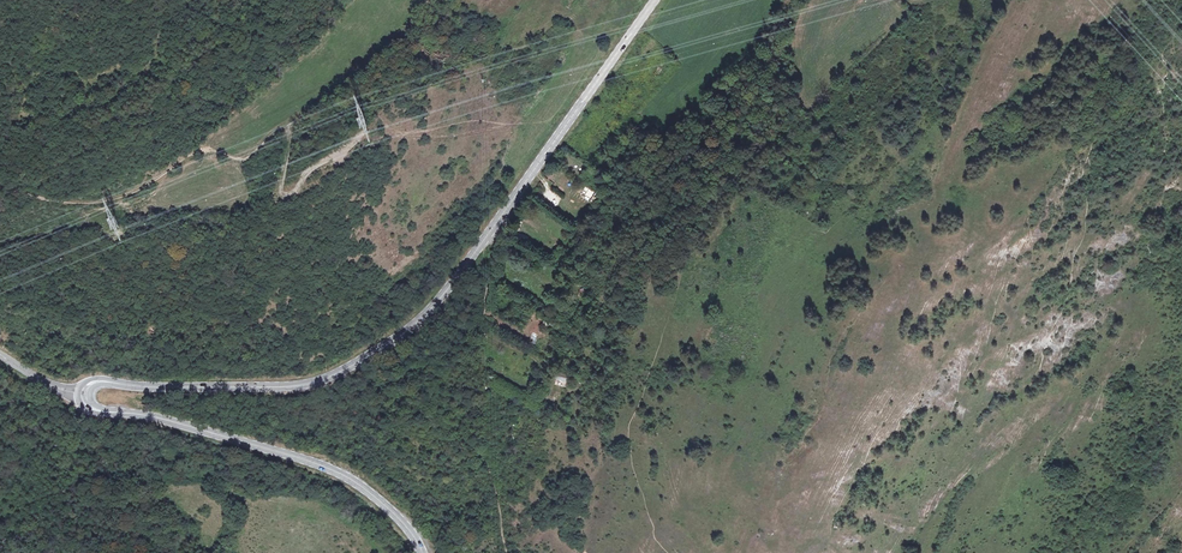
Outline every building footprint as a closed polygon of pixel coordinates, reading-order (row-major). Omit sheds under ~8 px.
[(556,375),(553,385),(566,388),(569,379),(556,375)] [(549,397),(556,399),(559,392),(552,389),(549,397)]
